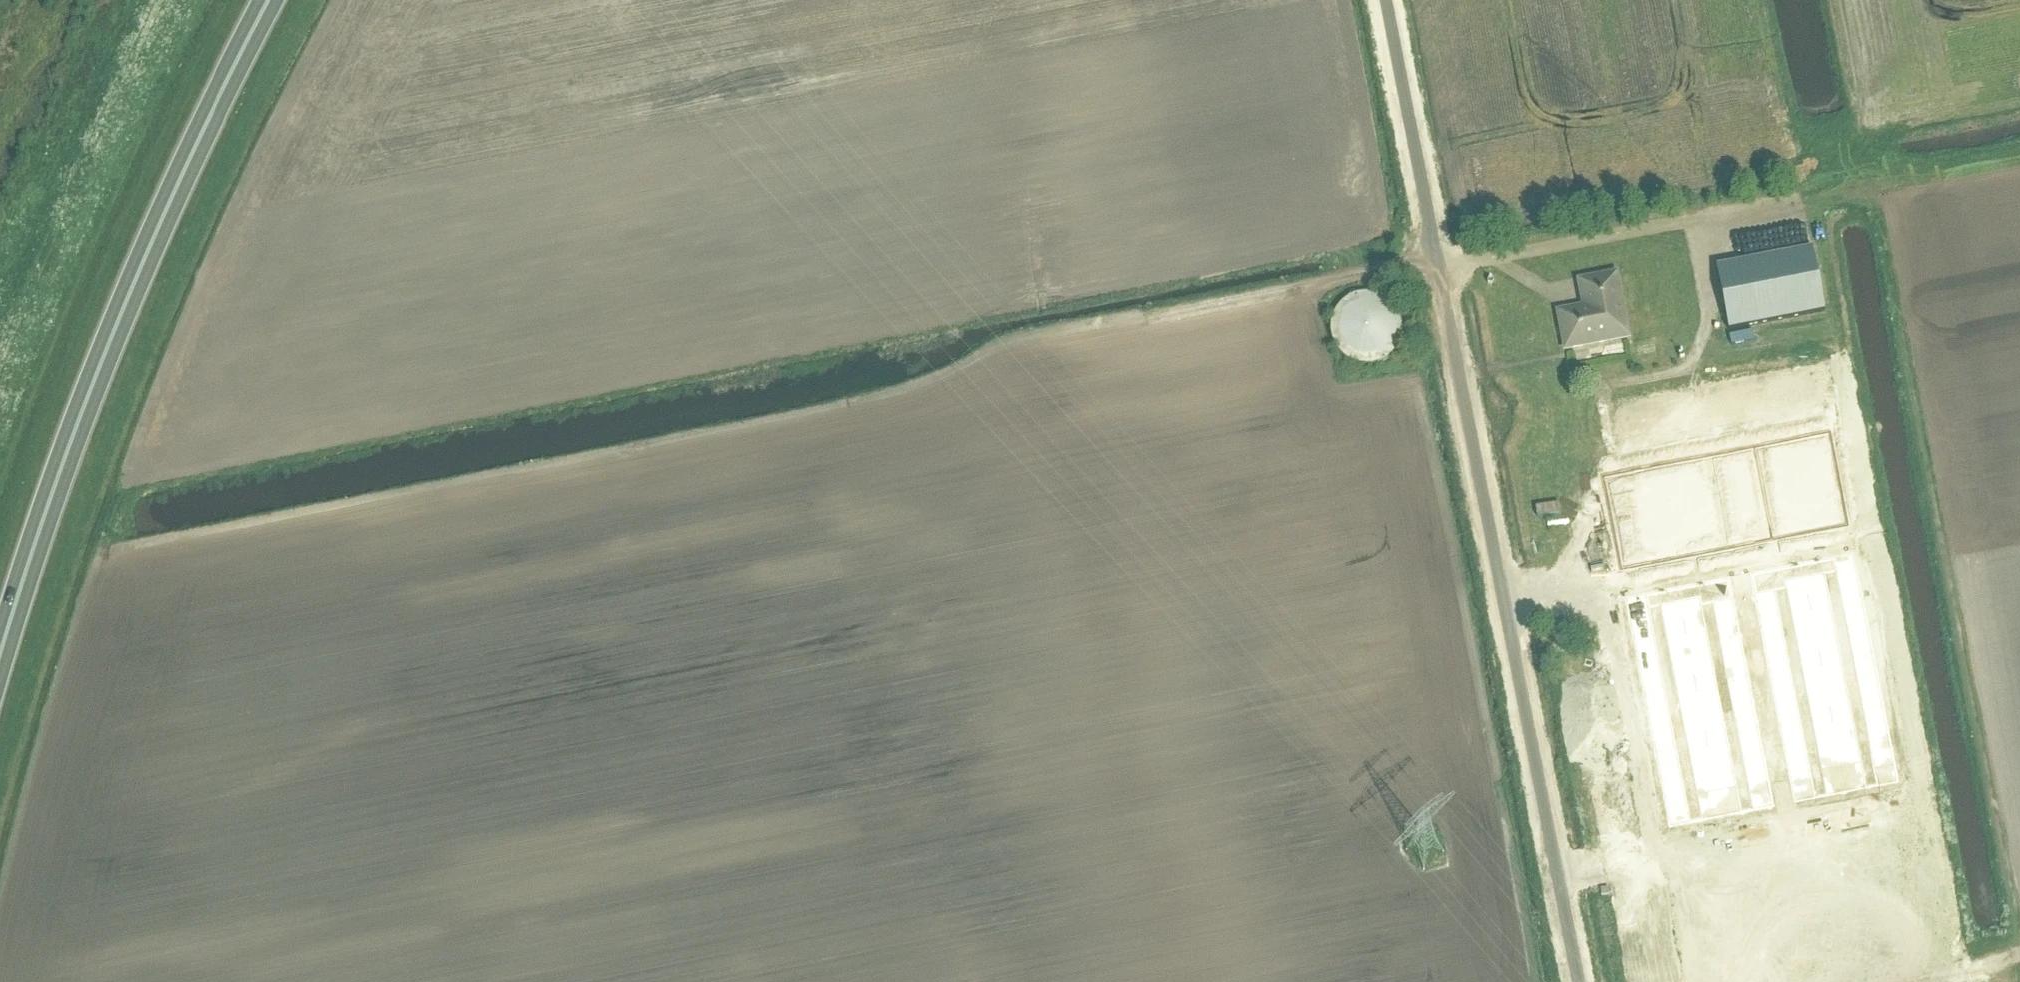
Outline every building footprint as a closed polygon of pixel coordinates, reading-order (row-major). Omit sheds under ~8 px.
[(1807,247),(1804,232),(1774,237),(1777,253),(1807,247)] [(1727,333),(1794,320),(1822,314),(1810,252),(1714,271),(1727,333)] [(1566,351),(1628,339),(1616,276),(1580,284),(1585,309),(1559,314),(1566,351)] [(1355,369),(1362,370),(1368,370),(1376,369),(1382,366),(1388,362),(1394,356),(1397,352),(1399,347),(1401,337),(1401,332),(1400,326),(1396,317),(1393,312),(1387,305),(1380,302),(1372,299),(1364,298),(1359,298),(1352,300),(1344,304),(1340,307),(1337,311),(1333,316),(1331,321),(1329,331),(1329,339),(1331,347),(1333,352),(1337,358),(1341,362),(1348,366),(1355,369)] [(1618,452),(1826,412),(1817,368),(1609,408),(1618,452)] [(1635,580),(1635,582),(1643,580),(1643,579),(1642,578),(1642,577),(1641,576),(1642,575),(1642,573),(1641,568),(1694,558),(1699,585),(1626,599),(1670,828),(1773,808),(1733,599),(1754,595),(1795,804),(1898,784),(1854,555),(1785,568),(1779,541),(1848,528),(1830,433),(1603,477),(1621,572),(1633,570),(1634,575),(1635,576),(1635,577),(1635,578),(1636,579),(1635,580)]
